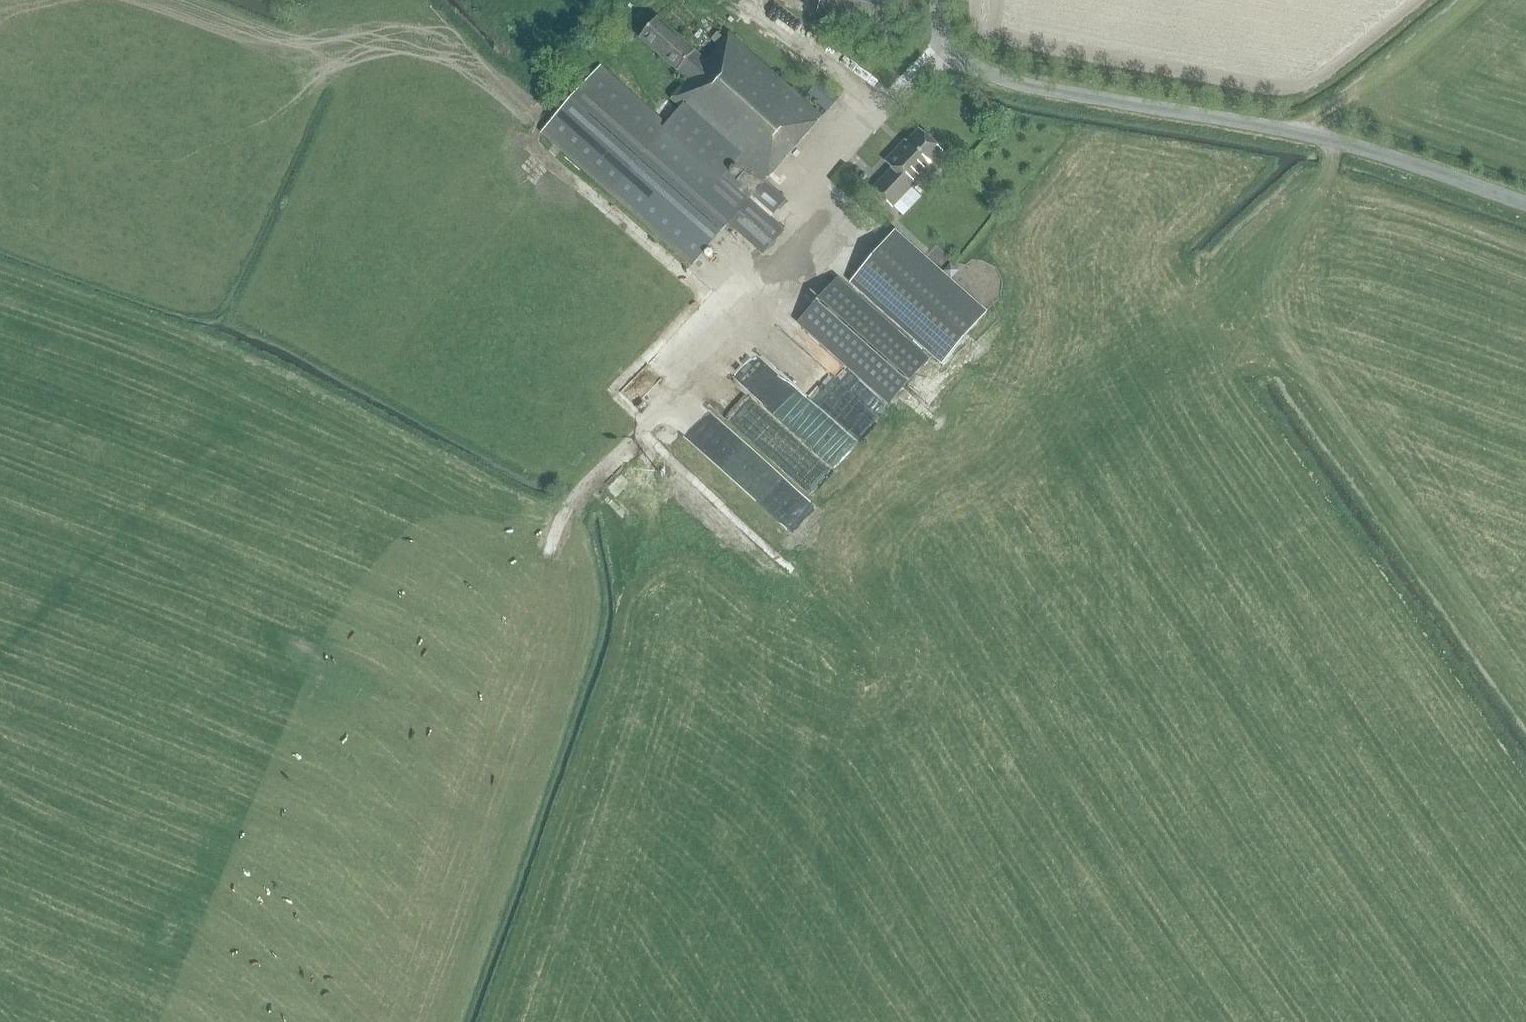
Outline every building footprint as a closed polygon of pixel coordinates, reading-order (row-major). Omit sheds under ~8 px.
[(896,0),(820,0),(815,15),(884,37),(896,0)] [(667,94),(740,165),(729,178),(745,192),(756,180),(757,181),(816,116),(725,31),(702,55),(655,12),(636,30),(684,74),(667,94)] [(762,255),(784,230),(667,127),(669,126),(600,65),(540,133),(691,266),(728,224),(762,255)] [(826,112),(839,98),(818,80),(806,94),(826,112)] [(944,158),(939,153),(942,151),(919,130),(907,143),(905,141),(885,162),(892,169),(873,189),(892,207),(926,171),(931,176),(944,162),(944,158)] [(941,365),(987,312),(895,230),(848,283),(941,365)] [(837,277),(796,323),(888,405),(929,358),(837,277)] [(834,466),(876,419),(803,352),(783,374),(803,393),(780,417),(834,466)]
